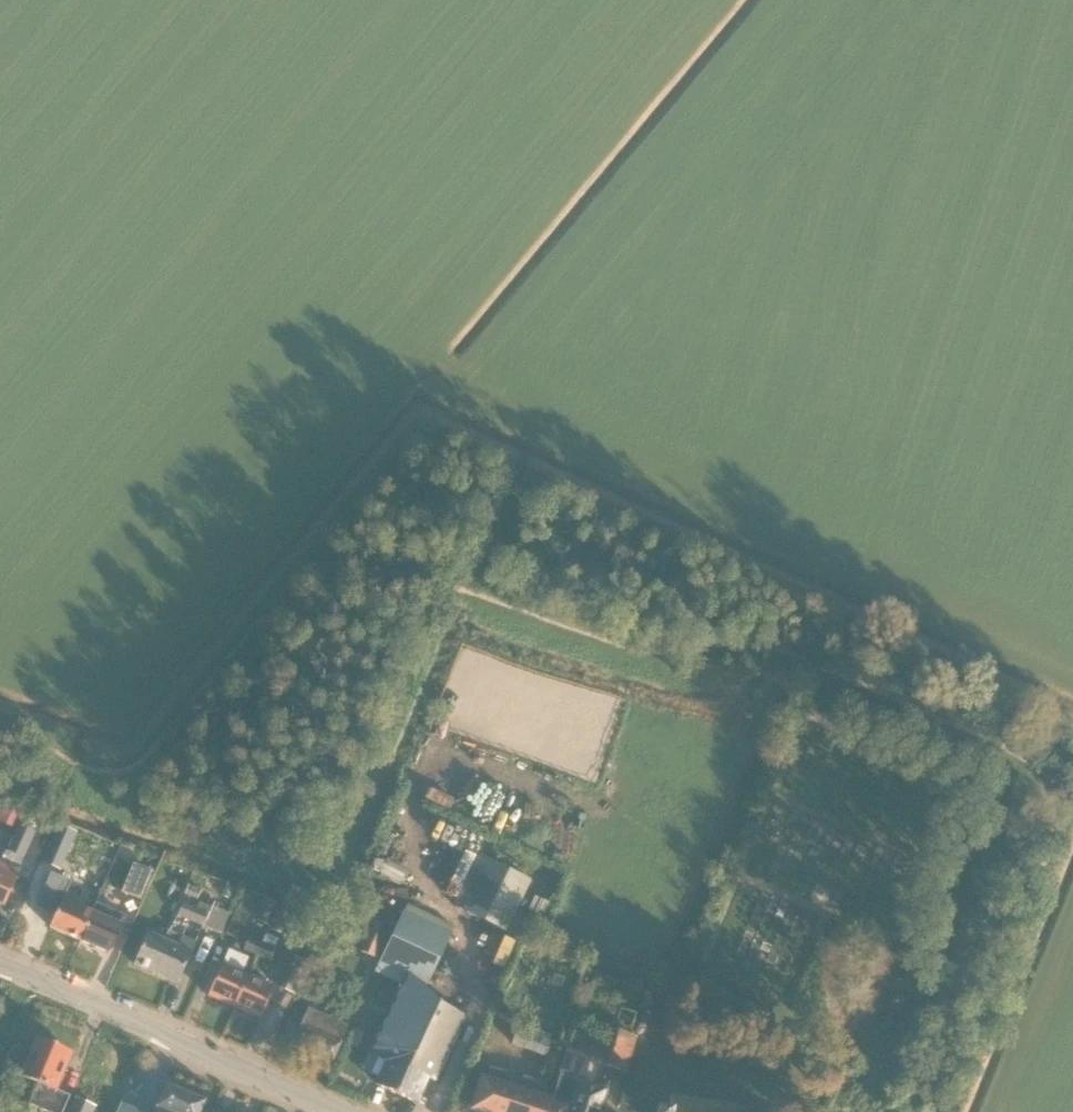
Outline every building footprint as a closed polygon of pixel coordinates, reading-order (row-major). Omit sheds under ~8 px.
[(944,783),(941,791),(957,798),(961,790),(944,783)] [(0,800),(0,821),(1,822),(9,803),(0,800)] [(36,815),(23,810),(19,819),(33,824),(36,815)] [(57,825),(42,861),(62,870),(77,833),(57,825)] [(511,933),(534,881),(480,857),(457,910),(511,933)] [(0,863),(0,904),(4,905),(19,872),(0,863)] [(151,870),(132,863),(121,890),(139,898),(151,870)] [(50,927),(80,940),(92,912),(84,908),(87,900),(67,891),(72,881),(51,872),(36,907),(55,915),(50,927)] [(202,890),(189,884),(185,894),(198,899),(202,890)] [(267,925),(276,903),(265,898),(256,920),(267,925)] [(211,905),(209,911),(184,901),(178,916),(221,934),(230,912),(211,905)] [(282,903),(271,929),(283,934),(294,908),(282,903)] [(424,995),(428,987),(456,927),(408,904),(401,919),(386,950),(380,965),(376,972),(424,995)] [(101,916),(92,912),(80,940),(110,953),(126,917),(104,907),(101,916)] [(376,957),(390,927),(374,921),(375,917),(363,912),(359,923),(370,927),(360,950),(376,957)] [(178,983),(196,942),(182,936),(182,935),(169,929),(165,940),(148,933),(134,964),(178,983)] [(270,961),(276,948),(280,938),(267,933),(263,942),(257,955),(270,961)] [(257,955),(263,942),(249,937),(244,950),(257,955)] [(208,996),(234,1007),(248,975),(243,973),(248,962),(229,953),(223,965),(222,964),(208,996)] [(296,994),(309,962),(293,955),(279,987),(296,994)] [(248,975),(234,1007),(261,1018),(274,987),(248,975)] [(437,1081),(467,1016),(409,989),(381,1050),(390,1053),(376,1084),(418,1103),(429,1078),(437,1081)] [(331,1063),(348,1025),(309,1008),(291,1045),(331,1063)] [(633,1070),(644,1034),(618,1026),(608,1063),(633,1070)] [(518,1027),(512,1043),(547,1056),(553,1039),(518,1027)] [(357,1046),(363,1032),(353,1028),(347,1042),(357,1046)] [(70,1095),(56,1089),(71,1052),(38,1038),(21,1076),(38,1082),(29,1103),(49,1111),(63,1111),(70,1095)] [(553,1101),(561,1104),(559,1111),(599,1111),(606,1090),(580,1081),(585,1067),(567,1061),(562,1076),(561,1075),(553,1101)] [(553,1101),(542,1098),(546,1084),(523,1077),(519,1090),(503,1085),(507,1072),(490,1067),(486,1080),(482,1079),(473,1109),(484,1111),(559,1111),(561,1104),(553,1101)] [(205,1100),(166,1084),(156,1108),(157,1108),(155,1111),(200,1111),(205,1100)] [(97,1106),(74,1096),(68,1111),(94,1111),(97,1106)] [(742,1106),(739,1103),(735,1106),(671,1096),(670,1109),(657,1108),(657,1111),(737,1111),(737,1109),(742,1106)] [(117,1111),(144,1111),(121,1102),(117,1111)]
